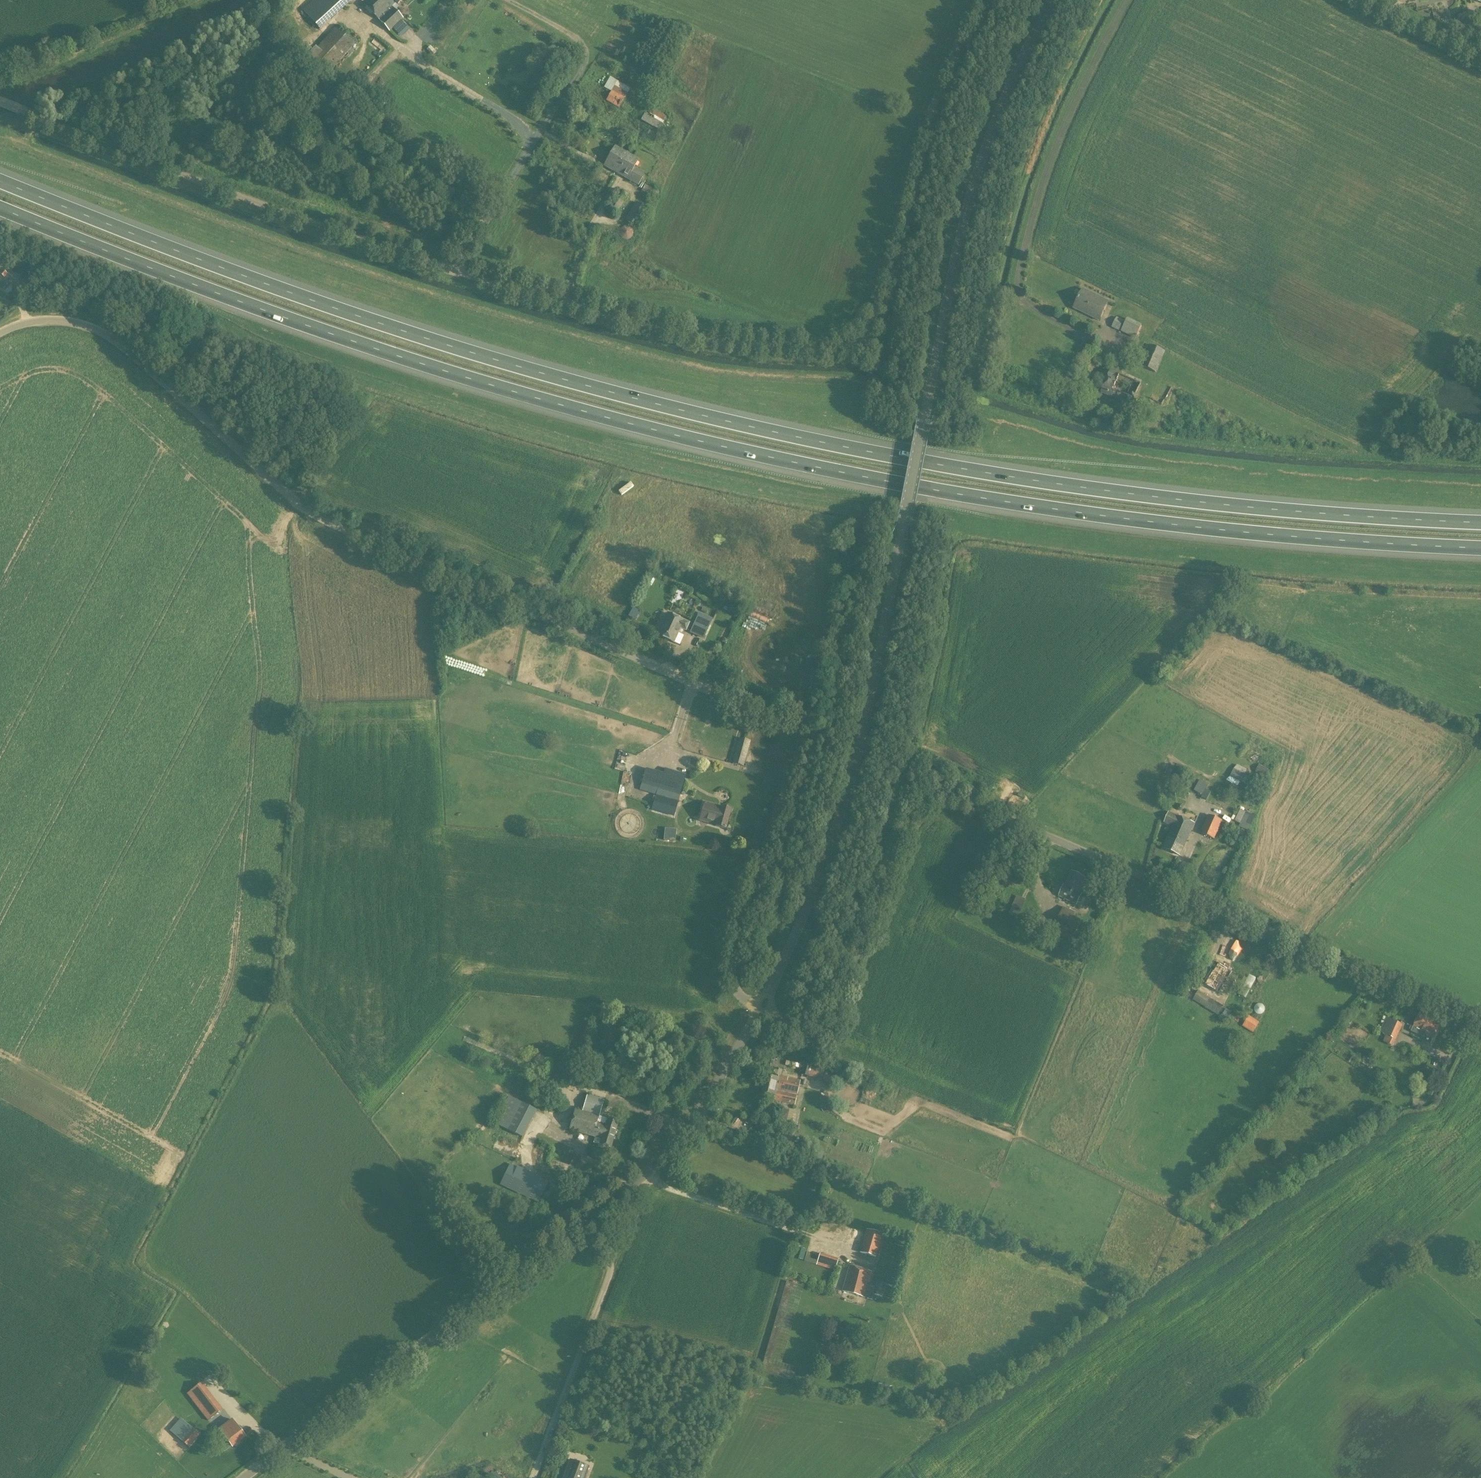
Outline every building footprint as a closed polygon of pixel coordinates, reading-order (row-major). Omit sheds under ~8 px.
[(320,30),(353,0),(299,0),(295,3),(320,30)] [(365,1),(363,3),(390,31),(403,19),(391,7),(396,3),(398,5),(403,0),(364,0),(365,1)] [(403,20),(393,28),(402,37),(411,28),(403,20)] [(356,44),(337,26),(305,61),(324,78),(356,44)] [(619,108),(630,88),(617,81),(605,101),(619,108)] [(658,131),(666,117),(652,109),(649,114),(646,112),(640,121),(658,131)] [(644,127),(641,131),(647,134),(654,139),(657,133),(650,129),(649,130),(644,127)] [(638,185),(645,174),(634,168),(638,160),(615,147),(604,166),(638,185)] [(659,192),(645,184),(641,191),(655,199),(659,192)] [(607,209),(617,215),(627,197),(617,192),(607,209)] [(625,220),(637,227),(648,209),(635,202),(625,220)] [(1109,302),(1083,289),(1074,308),(1099,321),(1109,302)] [(1117,317),(1111,328),(1118,331),(1124,321),(1117,317)] [(1142,326),(1128,319),(1121,332),(1135,339),(1142,326)] [(1149,345),(1140,366),(1156,372),(1165,351),(1149,345)] [(1132,406),(1141,383),(1110,370),(1100,394),(1132,406)] [(671,612),(684,615),(686,607),(673,604),(671,612)] [(628,616),(635,620),(640,612),(633,608),(628,616)] [(680,628),(685,630),(688,623),(668,614),(658,636),(673,642),(680,628)] [(698,614),(689,633),(703,639),(712,620),(698,614)] [(750,741),(738,738),(732,763),(743,767),(750,741)] [(1269,770),(1259,765),(1255,773),(1266,777),(1269,770)] [(1230,777),(1241,782),(1245,770),(1238,767),(1236,771),(1233,770),(1230,777)] [(665,768),(663,774),(646,769),(640,790),(656,795),(651,810),(674,816),(678,801),(679,796),(680,797),(687,775),(665,768)] [(1203,795),(1209,785),(1200,780),(1194,791),(1203,795)] [(716,827),(726,829),(731,810),(721,807),(721,808),(704,803),(699,821),(716,826),(716,827)] [(1248,831),(1256,816),(1240,809),(1234,821),(1240,824),(1238,827),(1248,831)] [(1173,826),(1164,848),(1180,856),(1194,824),(1169,813),(1164,822),(1173,826)] [(1200,833),(1214,839),(1222,821),(1209,815),(1200,833)] [(676,829),(664,828),(663,840),(674,841),(676,829)] [(1066,886),(1064,885),(1059,897),(1077,905),(1082,894),(1078,892),(1085,878),(1072,872),(1066,886)] [(1002,897),(996,909),(1008,914),(1013,903),(1002,897)] [(1080,919),(1062,911),(1058,920),(1052,932),(1070,940),(1080,919)] [(1209,970),(1211,971),(1203,983),(1219,993),(1232,973),(1214,962),(1209,970)] [(1228,1009),(1223,1007),(1193,988),(1188,985),(1184,991),(1181,989),(1179,993),(1187,997),(1218,1016),(1218,1015),(1222,1018),(1228,1009)] [(1411,1032),(1423,1037),(1424,1035),(1433,1039),(1441,1020),(1421,1011),(1411,1032)] [(1253,1033),(1259,1022),(1249,1016),(1242,1026),(1253,1033)] [(1380,1033),(1396,1040),(1403,1025),(1386,1017),(1380,1033)] [(1363,1062),(1369,1066),(1373,1060),(1367,1056),(1363,1062)] [(825,1076),(826,1069),(813,1065),(804,1062),(800,1075),(810,1077),(811,1073),(825,1076)] [(778,1079),(766,1077),(762,1095),(774,1098),(773,1101),(794,1105),(800,1080),(779,1075),(778,1079)] [(568,1130),(601,1140),(600,1146),(610,1148),(618,1121),(607,1118),(607,1119),(599,1117),(604,1100),(587,1095),(582,1111),(576,1109),(568,1130)] [(523,1139),(537,1111),(508,1096),(494,1124),(523,1139)] [(777,1119),(792,1121),(794,1109),(779,1107),(777,1119)] [(797,1161),(803,1147),(793,1143),(789,1154),(797,1161)] [(826,1168),(829,1160),(813,1155),(811,1163),(826,1168)] [(500,1186),(512,1191),(523,1169),(510,1164),(500,1186)] [(535,1175),(525,1197),(538,1203),(548,1181),(535,1175)] [(866,1229),(859,1253),(876,1257),(883,1234),(866,1229)] [(805,1258),(804,1261),(834,1271),(838,1260),(819,1253),(817,1261),(805,1258)] [(876,1281),(875,1287),(867,1285),(871,1272),(849,1266),(842,1291),(864,1297),(873,1300),(874,1295),(883,1297),(886,1284),(876,1281)] [(210,1417),(224,1407),(218,1400),(204,1410),(210,1417)] [(186,1423),(175,1435),(189,1447),(200,1435),(186,1423)] [(232,1448),(246,1438),(237,1426),(231,1431),(226,1425),(219,1430),(232,1448)] [(569,1459),(563,1477),(585,1477),(589,1466),(569,1459)]
